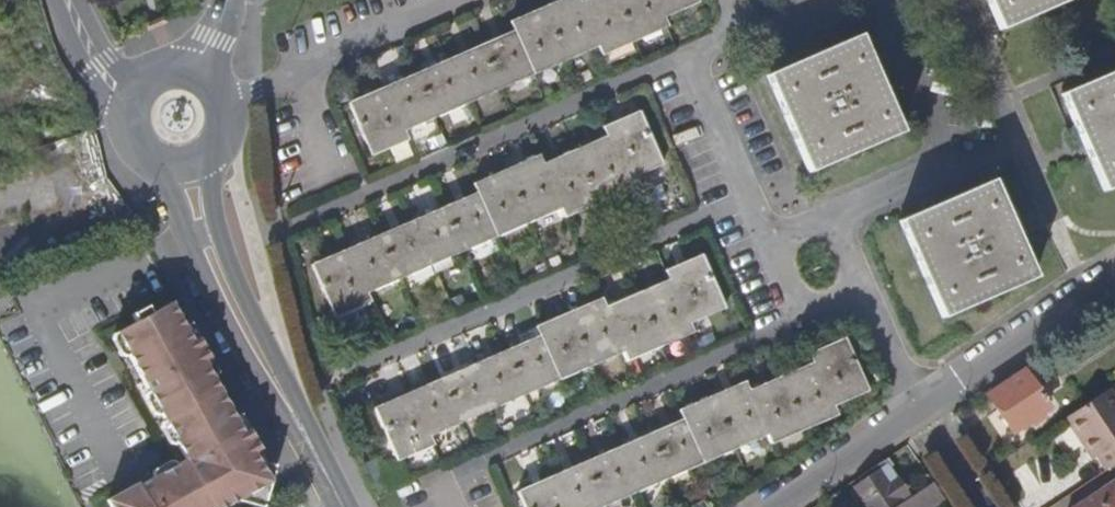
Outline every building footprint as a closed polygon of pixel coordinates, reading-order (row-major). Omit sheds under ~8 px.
[(515,17),(520,27),(500,36),(460,54),(411,76),(354,101),(372,147),(410,132),(406,123),(600,38),(603,46),(669,18),(665,8),(682,0),(553,0),(515,17)] [(1000,21),(1046,0),(990,0),(1000,21)] [(879,69),(861,29),(768,70),(809,163),(902,121),(879,69)] [(1066,93),(1086,142),(1104,184),(1114,179),(1114,72),(1066,93)] [(641,106),(606,120),(613,134),(566,154),(547,162),(543,152),(510,167),(478,181),(482,190),(440,208),(392,229),(348,249),(316,262),(336,311),(375,294),(371,284),(562,203),(566,211),(631,183),(627,174),(663,157),(641,106)] [(1010,218),(991,176),(902,215),(944,309),(1032,269),(1010,218)] [(703,248),(669,263),(675,277),(610,305),(606,295),(573,309),(542,323),(546,333),(508,349),(475,364),(443,377),(421,387),(407,393),(379,405),(397,455),(434,440),(430,428),(625,345),(629,354),(694,326),(690,317),(725,300),(703,248)] [(148,306),(133,314),(137,322),(116,333),(187,459),(140,485),(138,482),(107,498),(112,506),(223,506),(272,481),(240,424),(172,303),(153,313),(148,306)] [(814,345),(821,359),(775,379),(755,387),(751,377),(713,394),(670,413),(626,431),(599,443),(572,455),(552,464),(532,472),(520,477),(531,506),(583,506),(771,428),(774,437),(839,408),(835,399),(870,382),(849,330),(814,345)] [(1045,409),(1022,373),(987,395),(1011,432),(1045,409)] [(1065,419),(1090,460),(1097,458),(1104,471),(1114,464),(1114,402),(1108,391),(1065,419)] [(856,480),(860,486),(854,491),(865,506),(886,506),(904,494),(884,462),(856,480)] [(1076,506),(1114,506),(1114,482),(1076,506)] [(932,483),(896,506),(932,506),(943,500),(932,483)]
